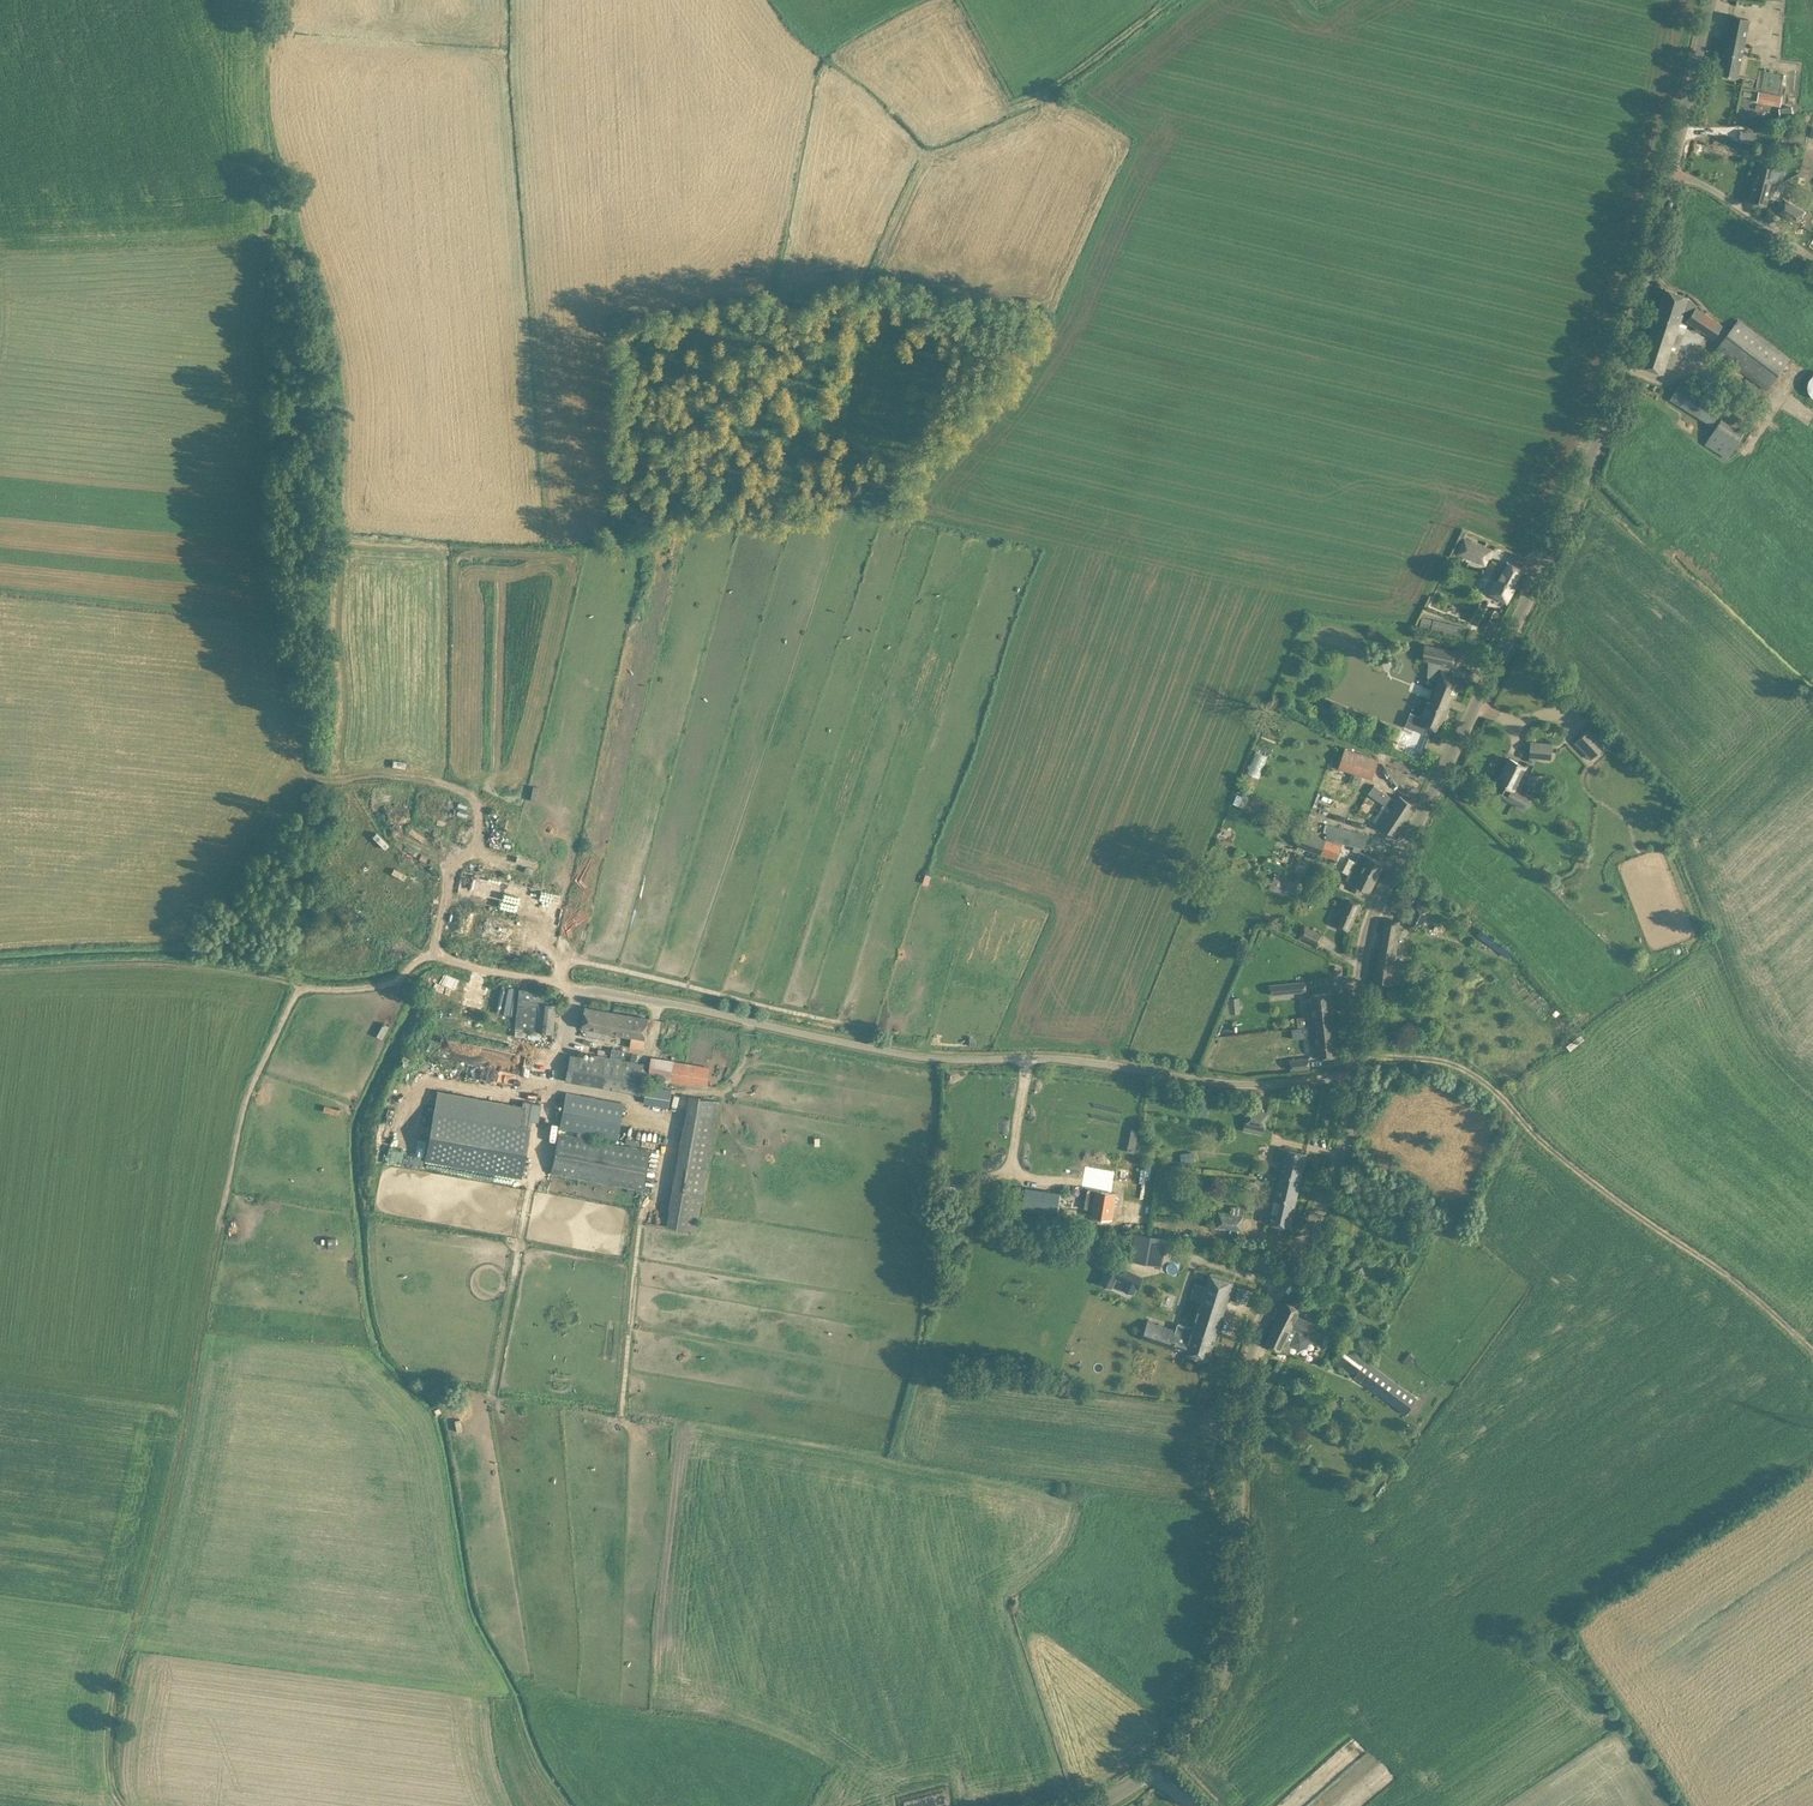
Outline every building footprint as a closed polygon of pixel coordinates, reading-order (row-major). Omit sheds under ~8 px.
[(1737,76),(1749,18),(1731,15),(1719,73),(1737,76)] [(1764,69),(1760,86),(1780,90),(1784,73),(1764,69)] [(1780,106),(1782,95),(1769,93),(1758,91),(1757,101),(1768,103),(1780,106)] [(1791,105),(1778,108),(1780,117),(1793,115),(1793,112),(1791,105)] [(1802,147),(1805,134),(1781,129),(1778,142),(1802,147)] [(1753,144),(1755,132),(1752,132),(1740,130),(1739,142),(1749,143),(1753,144)] [(1760,162),(1756,177),(1774,181),(1781,183),(1785,168),(1760,162)] [(1770,198),(1774,181),(1756,177),(1750,201),(1765,205),(1767,197),(1770,198)] [(1796,222),(1803,211),(1784,200),(1777,211),(1796,222)] [(1688,297),(1676,292),(1665,288),(1640,365),(1651,369),(1663,372),(1666,365),(1672,368),(1687,324),(1680,321),(1683,314),(1689,316),(1686,321),(1712,338),(1722,325),(1696,306),(1698,305),(1688,297)] [(1738,318),(1714,350),(1765,389),(1790,358),(1790,357),(1760,334),(1738,318)] [(1559,334),(1557,347),(1568,348),(1570,335),(1559,334)] [(1735,386),(1742,376),(1731,367),(1723,377),(1735,386)] [(1745,378),(1736,388),(1757,404),(1765,394),(1745,378)] [(1711,424),(1722,407),(1690,388),(1680,382),(1670,399),(1680,405),(1711,424)] [(1721,419),(1705,443),(1727,458),(1744,434),(1721,419)] [(1464,538),(1458,553),(1485,564),(1491,549),(1464,538)] [(1471,561),(1464,573),(1484,584),(1491,572),(1471,561)] [(1506,561),(1489,592),(1506,602),(1523,570),(1506,561)] [(1431,627),(1464,636),(1466,626),(1433,618),(1431,627)] [(1427,701),(1421,717),(1430,720),(1427,725),(1428,725),(1439,730),(1448,708),(1452,696),(1454,697),(1456,694),(1457,690),(1458,687),(1458,684),(1459,680),(1447,673),(1451,665),(1455,666),(1459,651),(1430,645),(1429,646),(1429,648),(1428,660),(1427,676),(1439,681),(1430,702),(1427,701)] [(1274,696),(1271,703),(1279,706),(1282,699),(1274,696)] [(1590,728),(1577,741),(1592,757),(1606,744),(1590,728)] [(1531,742),(1529,756),(1543,758),(1544,749),(1551,749),(1552,744),(1531,742)] [(1345,748),(1338,768),(1352,772),(1362,775),(1372,778),(1378,759),(1345,748)] [(1258,778),(1268,755),(1256,749),(1246,772),(1258,778)] [(1509,758),(1498,780),(1508,786),(1504,794),(1509,796),(1508,799),(1508,798),(1507,799),(1513,802),(1514,802),(1523,807),(1529,795),(1525,793),(1530,784),(1519,778),(1525,766),(1509,758)] [(1352,772),(1349,781),(1359,784),(1362,775),(1352,772)] [(1374,784),(1368,791),(1384,803),(1382,806),(1405,821),(1415,805),(1396,793),(1393,798),(1374,784)] [(1380,809),(1372,820),(1396,836),(1405,821),(1384,807),(1382,806),(1380,809)] [(1273,821),(1270,825),(1278,831),(1281,826),(1273,821)] [(1367,833),(1328,823),(1324,839),(1342,845),(1343,843),(1364,847),(1367,833)] [(1337,858),(1342,845),(1324,839),(1302,831),(1301,835),(1297,846),(1337,858)] [(368,848),(367,853),(386,857),(387,851),(368,848)] [(1349,858),(1342,871),(1349,875),(1347,878),(1353,882),(1352,883),(1369,891),(1384,863),(1373,858),(1367,855),(1360,851),(1355,862),(1349,858)] [(1300,856),(1295,868),(1306,872),(1310,860),(1300,856)] [(1299,898),(1304,882),(1274,872),(1269,888),(1299,898)] [(1327,884),(1330,876),(1321,873),(1319,881),(1327,884)] [(1349,930),(1361,903),(1346,896),(1334,924),(1349,930)] [(1419,929),(1428,910),(1416,904),(1406,923),(1419,929)] [(467,912),(463,933),(515,943),(519,922),(467,912)] [(1281,931),(1285,924),(1273,918),(1269,925),(1281,931)] [(1390,986),(1398,932),(1400,920),(1384,919),(1373,982),(1385,984),(1390,986)] [(1304,925),(1299,936),(1308,940),(1313,929),(1304,925)] [(1479,935),(1507,957),(1511,953),(1483,931),(1479,935)] [(1269,994),(1305,990),(1304,981),(1268,985),(1269,994)] [(518,988),(514,1029),(552,1033),(551,1037),(557,1037),(558,1023),(553,1022),(556,1003),(555,1003),(556,993),(537,991),(537,990),(518,988)] [(1313,1015),(1308,1016),(1309,1026),(1334,1023),(1331,992),(1310,994),(1312,1005),(1313,1015)] [(1230,1013),(1240,1012),(1239,997),(1229,997),(1230,1013)] [(580,1018),(579,1027),(616,1033),(619,1013),(615,1012),(582,1006),(580,1018)] [(619,1013),(616,1033),(632,1036),(630,1046),(643,1048),(645,1038),(649,1018),(619,1013)] [(1309,1026),(1292,1028),(1293,1038),(1310,1036),(1315,1036),(1316,1045),(1317,1057),(1337,1055),(1334,1023),(1309,1026)] [(655,1045),(656,1028),(648,1027),(647,1044),(655,1045)] [(592,1058),(570,1054),(564,1080),(644,1095),(649,1064),(636,1062),(630,1061),(593,1054),(592,1058)] [(707,1088),(708,1079),(710,1067),(651,1057),(649,1069),(648,1078),(707,1088)] [(1291,1069),(1310,1067),(1309,1057),(1290,1059),(1291,1069)] [(669,1106),(672,1089),(647,1085),(644,1103),(669,1106)] [(618,1139),(625,1102),(565,1091),(559,1128),(578,1132),(577,1136),(558,1132),(550,1174),(643,1190),(651,1149),(592,1138),(593,1135),(618,1139)] [(697,1230),(703,1195),(720,1101),(689,1095),(667,1225),(697,1230)] [(522,1105),(518,1124),(530,1126),(531,1120),(538,1121),(541,1104),(523,1100),(522,1105)] [(323,1104),(321,1110),(335,1115),(337,1109),(323,1104)] [(1198,1104),(1196,1115),(1206,1117),(1208,1106),(1198,1104)] [(1372,1105),(1370,1117),(1376,1118),(1378,1106),(1372,1105)] [(1247,1107),(1244,1123),(1265,1127),(1269,1111),(1247,1107)] [(521,1177),(530,1126),(518,1124),(434,1109),(424,1159),(521,1177)] [(1134,1152),(1139,1130),(1131,1128),(1127,1151),(1134,1152)] [(1298,1189),(1306,1153),(1278,1146),(1275,1161),(1282,1162),(1277,1184),(1298,1189)] [(1182,1162),(1195,1160),(1194,1151),(1181,1153),(1182,1162)] [(1086,1168),(1083,1188),(1089,1189),(1086,1208),(1093,1209),(1092,1215),(1110,1218),(1114,1193),(1110,1192),(1113,1172),(1086,1168)] [(1261,1215),(1259,1220),(1289,1227),(1298,1189),(1277,1184),(1273,1203),(1266,1201),(1263,1215),(1261,1215)] [(1057,1214),(1060,1192),(1043,1189),(1040,1206),(1022,1204),(1022,1209),(1057,1214)] [(1241,1229),(1243,1214),(1218,1211),(1216,1226),(1241,1229)] [(1135,1232),(1130,1259),(1161,1264),(1166,1237),(1135,1232)] [(1105,1273),(1101,1280),(1113,1285),(1116,1277),(1125,1281),(1123,1285),(1135,1291),(1136,1288),(1142,1276),(1110,1261),(1105,1273)] [(1208,1359),(1232,1281),(1210,1274),(1192,1327),(1178,1322),(1175,1329),(1147,1320),(1142,1338),(1208,1359)] [(1282,1307),(1276,1320),(1275,1323),(1277,1324),(1278,1322),(1283,1324),(1285,1323),(1293,1327),(1310,1336),(1311,1336),(1331,1347),(1337,1336),(1322,1328),(1320,1332),(1312,1328),(1314,1324),(1297,1316),(1301,1309),(1285,1301),(1282,1307)] [(1275,1323),(1265,1343),(1280,1351),(1281,1349),(1288,1352),(1291,1345),(1298,1348),(1306,1346),(1310,1336),(1293,1327),(1285,1323),(1283,1324),(1278,1322),(1277,1324),(1275,1323)] [(1405,1414),(1418,1398),(1344,1343),(1332,1359),(1405,1414)] [(1337,1426),(1329,1431),(1335,1441),(1343,1437),(1337,1426)]
